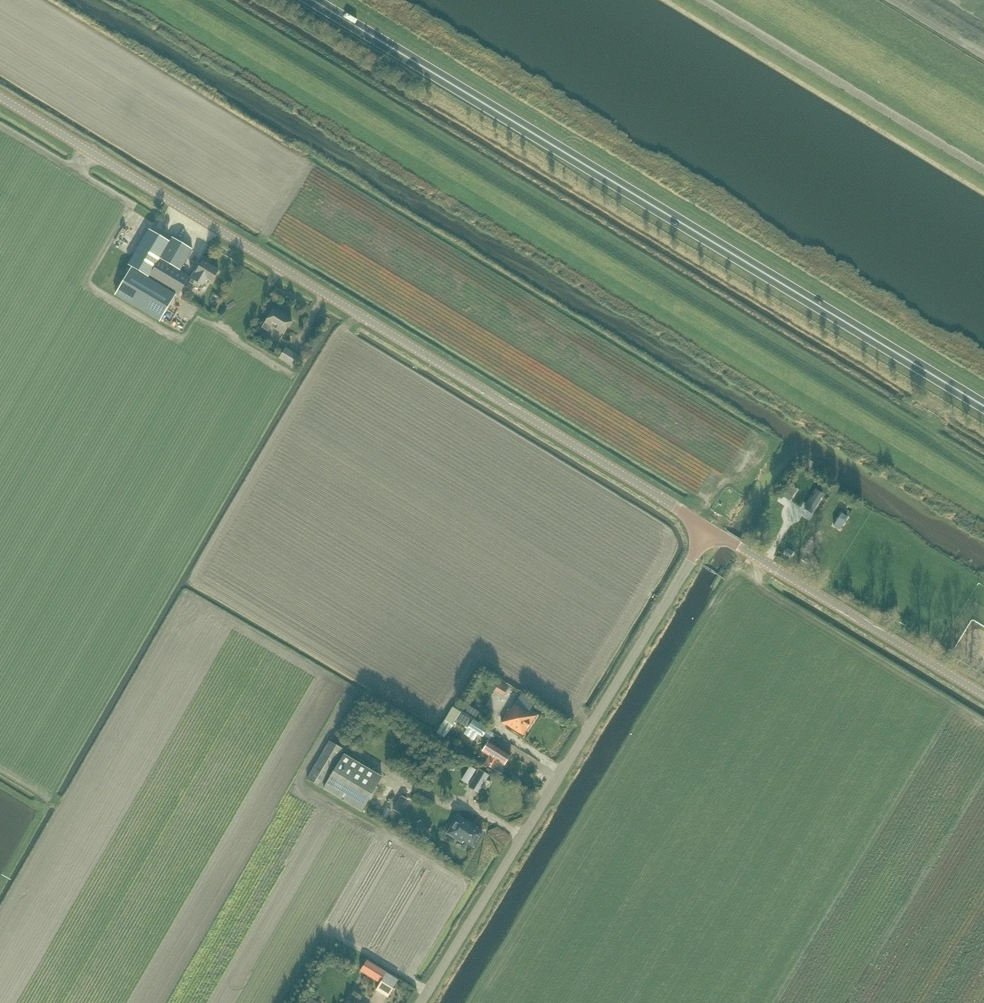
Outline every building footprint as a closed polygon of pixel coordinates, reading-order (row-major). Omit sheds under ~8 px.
[(132,267),(115,296),(160,322),(176,294),(179,296),(191,276),(181,271),(193,249),(172,237),(170,241),(149,229),(128,265),(132,267)] [(191,279),(190,282),(201,289),(207,279),(213,283),(219,271),(203,262),(197,272),(195,271),(191,279)] [(281,314),(283,312),(275,307),(262,328),(269,332),(271,327),(284,335),(292,320),(281,314)] [(294,367),(300,356),(286,348),(279,359),(294,367)] [(790,486),(783,496),(790,501),(797,490),(790,486)] [(823,494),(816,490),(805,509),(811,513),(823,494)] [(966,605),(973,597),(964,590),(958,599),(966,605)] [(501,681),(495,691),(503,696),(509,686),(501,681)] [(530,711),(534,705),(520,696),(512,709),(510,707),(501,722),(523,736),(537,716),(530,711)] [(469,706),(466,711),(476,717),(479,712),(469,706)] [(453,707),(445,721),(453,726),(456,720),(468,728),(478,734),(483,737),(488,729),(482,725),(474,720),(461,712),(453,707)] [(475,736),(472,741),(481,746),(483,742),(475,736)] [(490,738),(483,751),(489,756),(486,761),(484,764),(493,770),(499,761),(504,765),(512,753),(490,738)] [(321,787),(344,750),(330,741),(307,779),(321,787)] [(332,775),(323,789),(362,812),(383,777),(344,754),(337,766),(335,765),(330,773),(332,775)] [(491,783),(487,780),(490,775),(480,769),(469,789),(478,794),(482,788),(486,791),(491,783)] [(386,807),(380,817),(385,820),(391,810),(386,807)] [(458,817),(448,835),(463,844),(464,842),(475,849),(483,834),(473,828),(474,826),(458,817)] [(387,973),(387,972),(367,960),(360,971),(380,983),(376,990),(388,997),(399,980),(387,973)] [(360,1001),(363,996),(354,991),(348,1002),(349,1002),(362,1002),(360,1002),(360,1001)]
